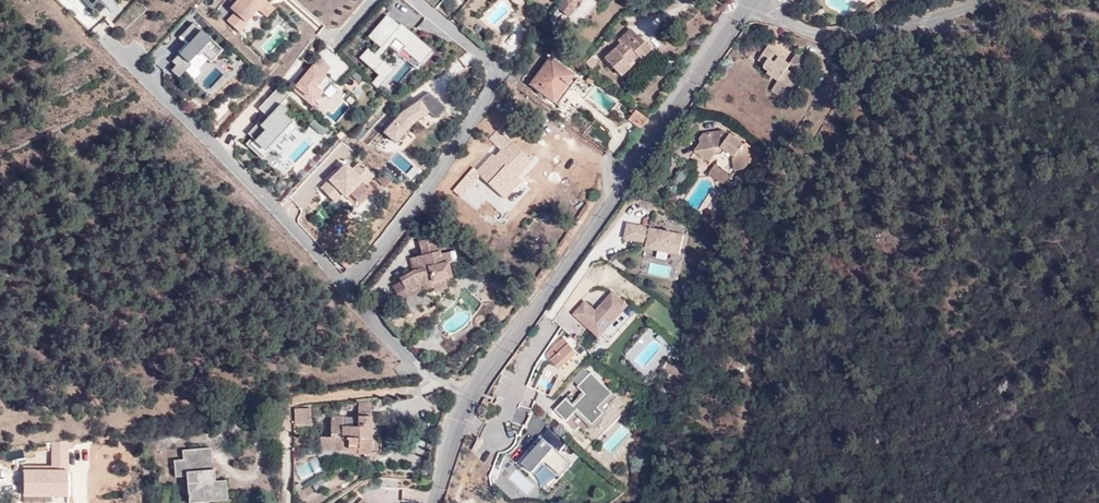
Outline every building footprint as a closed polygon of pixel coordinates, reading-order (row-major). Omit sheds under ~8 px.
[(226,20),(238,30),(257,10),(266,16),(275,7),(267,0),(235,0),(230,6),(234,11),(226,20)] [(558,8),(568,17),(580,0),(564,0),(558,8)] [(868,10),(872,16),(881,9),(877,3),(868,10)] [(431,48),(385,13),(368,35),(381,46),(374,52),(367,47),(358,57),(378,74),(371,81),(377,86),(393,68),(379,57),(389,45),(416,66),(431,48)] [(193,22),(178,36),(185,43),(177,51),(179,53),(171,60),(175,64),(171,68),(178,76),(192,62),(199,68),(208,58),(211,60),(222,48),(193,22)] [(767,28),(776,33),(781,28),(770,24),(767,28)] [(651,48),(638,34),(638,35),(631,29),(618,41),(621,44),(605,58),(620,75),(630,66),(628,63),(637,55),(640,58),(651,48)] [(773,91),(778,94),(781,91),(785,84),(793,72),(787,69),(791,64),(784,59),(780,57),(781,54),(769,46),(760,59),(766,64),(766,67),(770,70),(769,73),(780,81),(773,91)] [(805,57),(803,57),(798,53),(791,64),(796,68),(798,69),(802,72),(809,61),(805,57)] [(312,65),(324,76),(331,67),(319,57),(312,65)] [(561,90),(565,94),(577,78),(549,57),(530,83),(552,101),(561,90)] [(331,81),(324,76),(312,65),(293,89),(306,100),(316,87),(319,89),(322,92),(331,81)] [(356,96),(368,84),(355,70),(342,83),(356,96)] [(778,94),(781,96),(785,89),(786,90),(793,77),(792,76),(794,73),(793,72),(785,84),(781,91),(778,94)] [(505,80),(512,85),(516,80),(509,74),(505,80)] [(793,77),(802,83),(804,80),(795,74),(793,77)] [(786,90),(794,95),(802,83),(793,77),(786,90)] [(511,94),(516,88),(512,85),(505,80),(501,87),(511,94)] [(588,98),(608,114),(617,102),(597,86),(588,98)] [(277,87),(259,107),(265,114),(248,132),(252,137),(246,143),(261,157),(285,133),(288,135),(296,125),(291,121),(293,119),(285,112),(288,108),(281,102),(288,95),(277,87)] [(308,102),(319,89),(316,87),(306,100),(308,102)] [(557,104),(565,94),(561,90),(552,101),(557,104)] [(782,97),(789,101),(794,95),(786,90),(782,97)] [(400,110),(382,129),(396,142),(416,119),(430,110),(420,97),(400,110)] [(629,119),(641,128),(648,119),(635,110),(632,114),(629,119)] [(502,154),(512,142),(499,126),(486,139),(500,151),(502,154)] [(736,169),(739,169),(749,149),(743,146),(744,143),(731,133),(724,135),(723,130),(703,133),(700,137),(700,143),(695,150),(710,160),(715,154),(723,152),(727,148),(735,154),(733,156),(736,169)] [(531,159),(512,142),(502,154),(500,151),(494,157),(491,154),(476,172),(484,179),(494,190),(510,171),(516,176),(531,159)] [(749,149),(739,169),(745,168),(750,160),(749,150),(749,149)] [(710,174),(727,186),(733,178),(716,166),(710,174)] [(517,178),(516,176),(510,171),(494,190),(501,195),(517,178)] [(507,211),(501,218),(506,222),(512,216),(507,211)] [(627,222),(623,237),(647,242),(645,247),(678,252),(682,233),(627,222)] [(437,238),(422,241),(425,256),(424,256),(419,257),(420,264),(413,266),(414,271),(401,280),(402,283),(396,286),(398,291),(396,292),(401,302),(411,296),(411,297),(412,297),(410,293),(420,287),(433,284),(434,288),(447,285),(445,279),(451,278),(448,264),(452,263),(449,253),(441,255),(437,238)] [(355,263),(350,257),(342,265),(348,270),(355,263)] [(411,259),(413,266),(420,264),(419,257),(411,259)] [(422,291),(434,288),(433,284),(420,287),(410,293),(412,297),(422,291)] [(584,300),(573,312),(598,336),(628,303),(613,289),(596,309),(584,300)] [(406,304),(399,308),(405,318),(412,314),(406,304)] [(547,354),(561,367),(577,352),(563,338),(547,354)] [(577,353),(561,368),(567,374),(583,360),(577,353)] [(584,368),(573,379),(577,384),(588,372),(584,368)] [(566,397),(555,408),(567,419),(577,408),(593,421),(604,410),(599,405),(613,391),(591,372),(578,386),(587,392),(575,404),(566,397)] [(685,373),(668,376),(669,383),(686,380),(685,373)] [(535,386),(549,394),(554,385),(540,377),(535,386)] [(358,412),(372,412),(372,401),(359,402),(358,412)] [(295,408),(295,424),(303,424),(303,419),(311,419),(311,408),(295,408)] [(320,449),(348,450),(359,450),(359,453),(372,454),(372,437),(371,437),(368,437),(368,418),(371,418),(372,412),(358,412),(358,414),(358,426),(353,426),(353,417),(332,416),(332,437),(320,437),(320,449)] [(521,461),(534,472),(545,461),(562,474),(574,462),(543,436),(521,461)] [(207,495),(208,500),(227,499),(224,479),(215,480),(213,469),(212,469),(199,470),(198,462),(212,461),(210,447),(182,450),(182,458),(173,459),(175,476),(185,475),(188,496),(207,495)] [(16,460),(24,499),(48,494),(39,450),(35,451),(36,456),(16,460)] [(294,465),(301,479),(322,469),(315,455),(294,465)] [(199,470),(212,469),(212,461),(198,462),(199,470)] [(603,476),(608,486),(626,478),(621,467),(603,476)]
